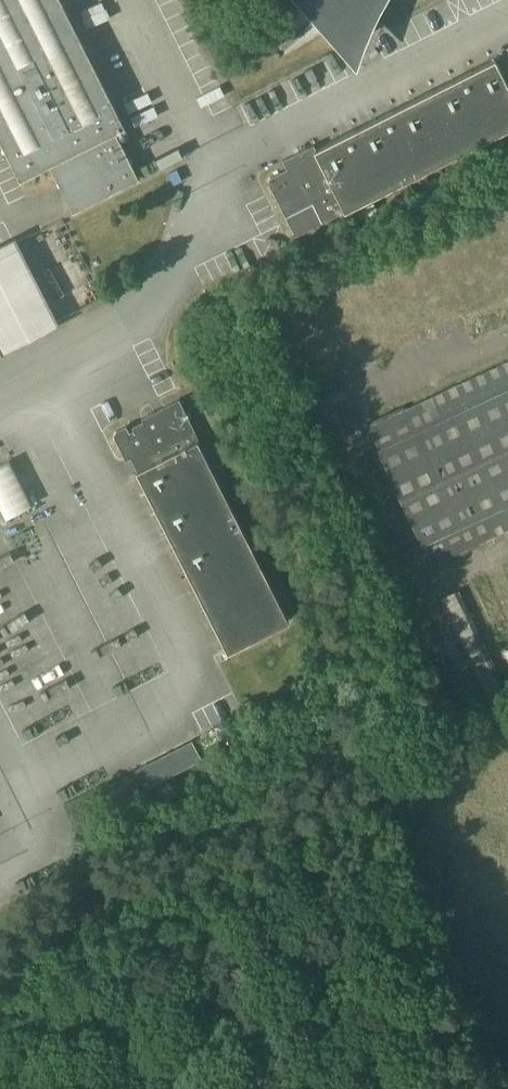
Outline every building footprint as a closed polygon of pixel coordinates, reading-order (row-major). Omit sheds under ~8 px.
[(19,177),(18,178),(19,180),(51,163),(74,210),(72,211),(73,212),(140,178),(140,177),(139,177),(116,131),(127,125),(126,123),(124,124),(61,0),(0,0),(0,138),(19,177)] [(352,42),(369,5),(372,0),(314,0),(352,42)] [(280,171),(271,176),(270,177),(269,178),(269,180),(269,182),(296,235),(507,130),(507,82),(496,58),(316,148),(314,144),(283,159),(289,172),(283,175),(281,171),(280,171)] [(3,354),(60,325),(15,237),(0,245),(0,349),(3,354)] [(437,412),(440,420),(416,431),(406,409),(370,426),(372,430),(380,448),(379,448),(423,542),(424,542),(434,564),(470,547),(460,526),(484,515),(490,529),(507,520),(507,379),(437,412)] [(137,470),(228,650),(289,619),(198,439),(200,438),(180,398),(142,417),(145,424),(135,429),(130,431),(127,425),(117,430),(116,431),(115,433),(115,435),(116,438),(126,459),(132,457),(138,469),(137,470)] [(10,461),(0,466),(0,520),(32,504),(10,461)] [(504,694),(469,620),(456,592),(442,599),(445,605),(455,627),(491,700),(504,694)] [(146,783),(197,757),(191,744),(140,770),(146,783)]
